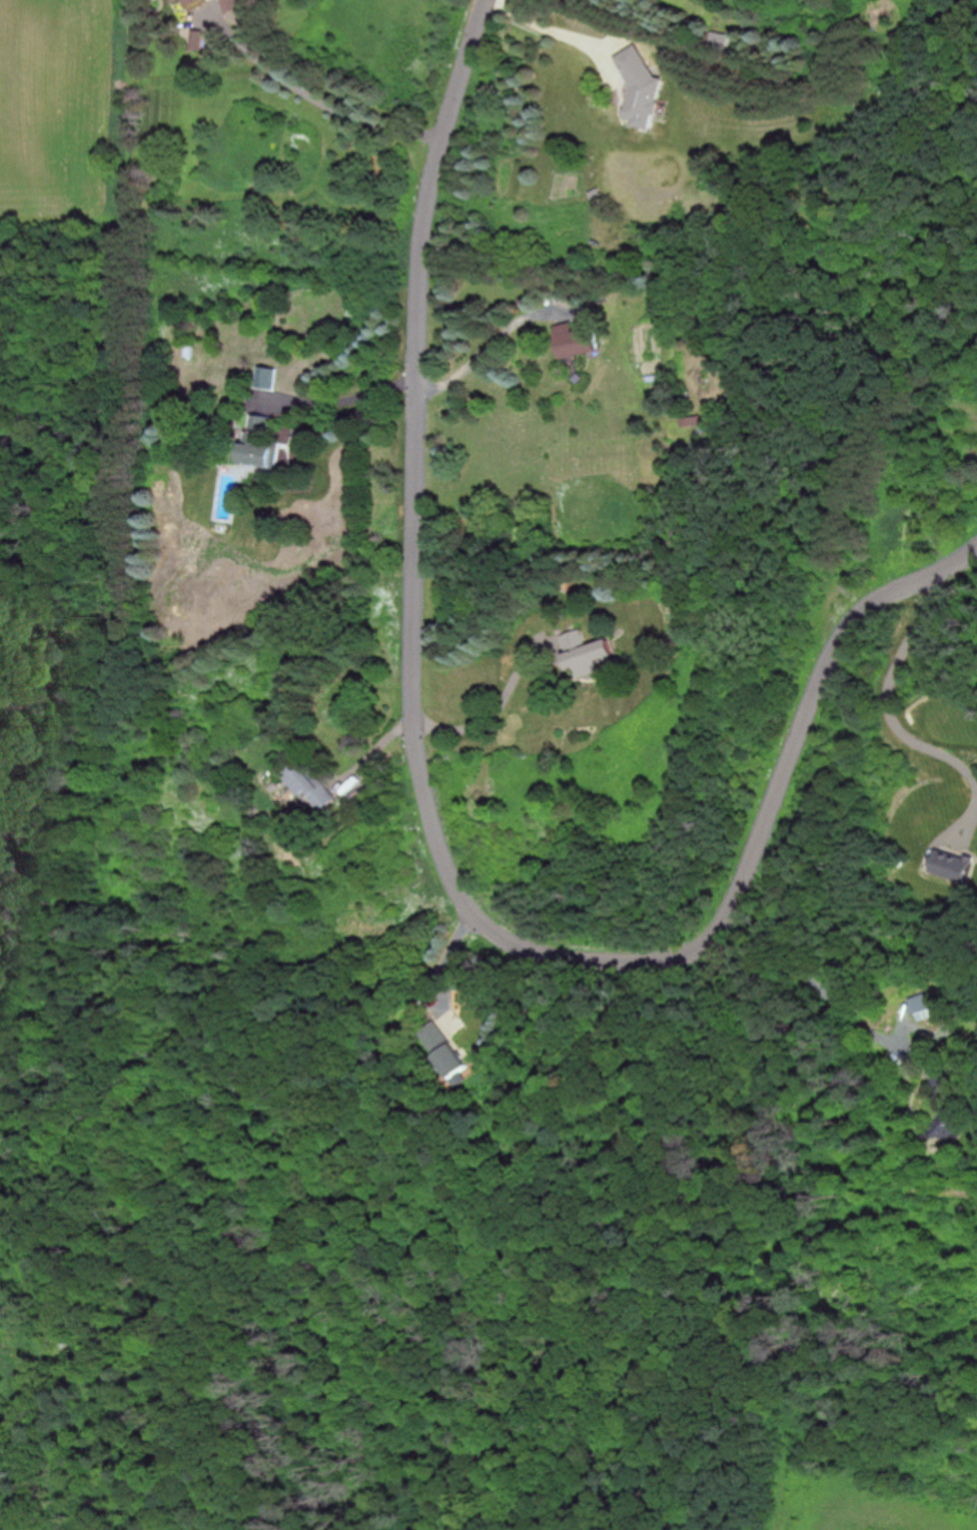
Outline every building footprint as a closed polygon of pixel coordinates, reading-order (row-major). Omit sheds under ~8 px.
[(204,0),(171,0),(174,10),(204,0)] [(243,6),(241,0),(223,0),(226,11),(243,6)] [(563,357),(599,348),(594,329),(558,338),(563,357)] [(272,465),(274,443),(267,442),(269,415),(247,413),(242,462),(272,465)] [(701,417),(687,417),(687,426),(701,426),(701,417)] [(560,634),(569,669),(574,667),(577,676),(601,670),(597,659),(615,654),(610,637),(585,644),(581,628),(560,634)] [(281,775),(316,811),(333,796),(298,759),(281,775)] [(458,1085),(467,1079),(462,1071),(470,1066),(436,1019),(419,1031),(458,1085)] [(929,1127),(943,1142),(965,1120),(952,1105),(929,1127)]
